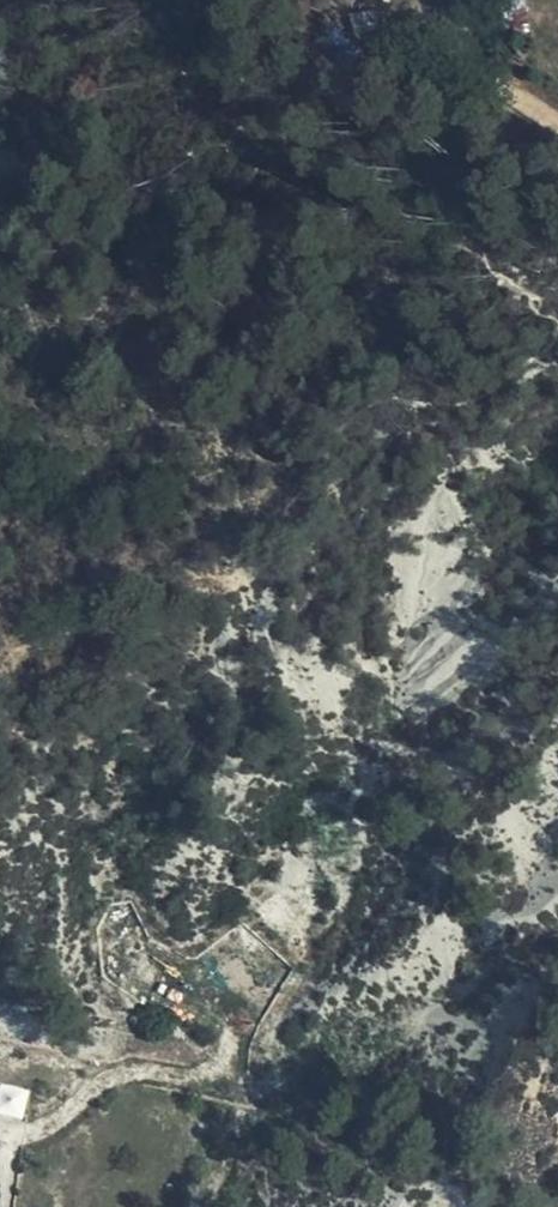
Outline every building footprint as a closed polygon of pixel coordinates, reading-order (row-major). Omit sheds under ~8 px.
[(361,43),(380,35),(376,15),(355,20),(361,43)] [(23,1119),(30,1089),(0,1082),(0,1114),(23,1119)]
